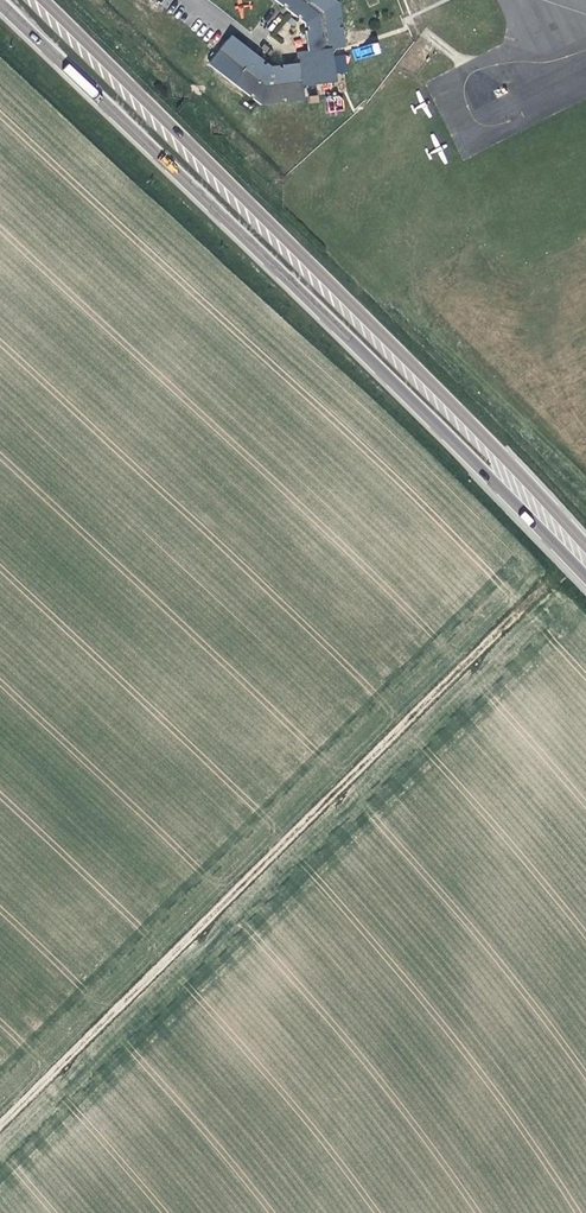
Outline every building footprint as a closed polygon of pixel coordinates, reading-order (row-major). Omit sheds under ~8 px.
[(300,64),(270,68),(231,34),(211,59),(261,101),(305,96),(304,90),(309,82),(334,79),(333,54),(339,46),(344,46),(340,4),(335,0),(286,0),(308,19),(312,49),(300,64)]
